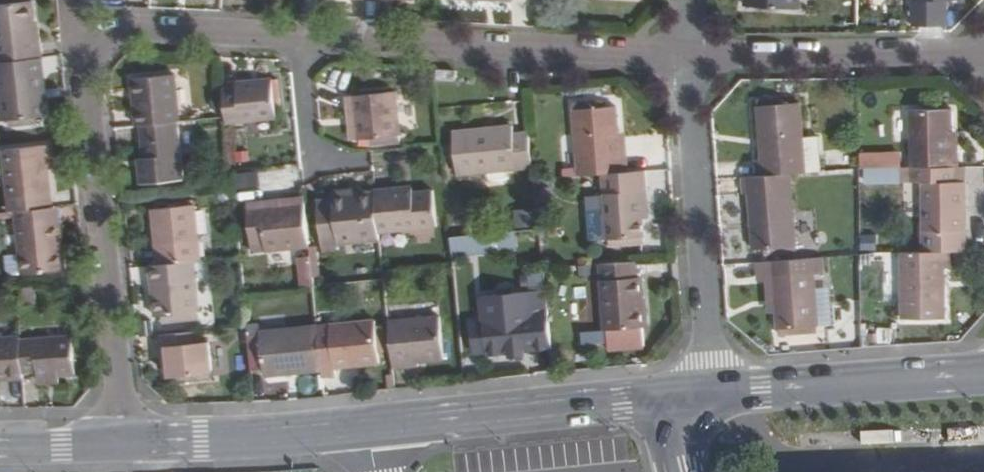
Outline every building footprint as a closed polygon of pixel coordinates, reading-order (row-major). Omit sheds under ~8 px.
[(746,8),(800,11),(801,0),(746,0),(746,8)] [(954,1),(919,1),(919,33),(955,33),(954,1)] [(42,5),(3,9),(7,67),(11,66),(50,62),(48,36),(45,36),(42,5)] [(5,82),(8,126),(16,126),(44,123),(52,122),(48,81),(52,80),(50,62),(11,66),(12,82),(5,82)] [(444,73),(444,71),(437,70),(437,82),(443,82),(443,80),(455,81),(455,74),(444,73)] [(180,79),(137,82),(141,130),(145,130),(182,126),(185,126),(180,79)] [(242,91),(227,92),(230,122),(231,129),(280,125),(277,82),(241,86),(242,91)] [(400,95),(357,100),(360,143),(372,142),(389,141),(402,139),(403,139),(400,95)] [(357,100),(350,100),(353,143),(360,143),(357,100)] [(759,163),(752,164),(753,180),(788,177),(803,176),(800,141),(797,106),(754,110),(759,163)] [(577,113),(567,114),(573,181),(598,178),(623,176),(621,161),(616,163),(614,139),(611,110),(597,111),(577,113)] [(955,111),(913,111),(914,171),(915,170),(961,170),(962,170),(961,154),(956,154),(955,111)] [(44,123),(16,126),(16,133),(45,130),(44,123)] [(182,126),(145,130),(148,164),(148,173),(142,174),(143,189),(186,184),(182,126)] [(456,135),(461,178),(536,172),(532,137),(518,138),(518,130),(456,135)] [(402,139),(389,141),(389,148),(403,146),(402,139)] [(816,140),(800,141),(803,176),(819,175),(816,140)] [(389,141),(372,142),(373,151),(389,149),(389,148),(389,141)] [(52,150),(10,153),(15,216),(21,215),(58,212),(54,174),(52,150)] [(904,151),(862,153),(863,170),(905,168),(904,151)] [(914,171),(904,171),(904,185),(915,185),(915,170),(914,171)] [(921,254),(969,254),(969,185),(961,185),(961,170),(915,170),(915,185),(925,185),(926,234),(921,234),(921,254)] [(962,170),(961,170),(961,185),(969,185),(969,170),(962,170)] [(598,178),(603,245),(607,245),(638,243),(641,242),(639,223),(637,195),(643,195),(642,174),(623,176),(598,178)] [(752,254),(795,250),(788,177),(753,180),(739,182),(740,198),(747,198),(752,254)] [(377,195),(377,197),(381,238),(438,233),(435,196),(416,198),(406,199),(405,193),(377,195)] [(643,195),(637,195),(639,223),(646,223),(643,195)] [(319,206),(323,251),(382,246),(381,238),(377,197),(335,201),(335,205),(319,206)] [(307,201),(250,206),(250,212),(308,207),(307,201)] [(308,207),(250,212),(254,250),(268,248),(268,255),(312,251),(308,207)] [(516,230),(538,226),(535,207),(513,211),(516,230)] [(197,208),(154,212),(160,268),(194,265),(201,264),(197,208)] [(26,278),(68,274),(67,255),(63,255),(60,212),(58,212),(21,215),(25,259),(26,278)] [(519,253),(518,232),(452,234),(453,255),(519,253)] [(638,243),(607,245),(608,251),(638,248),(638,243)] [(946,273),(953,273),(953,257),(902,257),(903,325),(946,324),(946,273)] [(25,259),(9,261),(10,274),(15,281),(26,280),(26,278),(25,259)] [(776,333),(816,329),(812,282),(823,281),(821,261),(758,267),(759,281),(762,280),(772,280),(775,318),(776,333)] [(162,320),(199,317),(194,265),(160,268),(151,269),(153,287),(156,286),(156,299),(154,299),(156,320),(162,320)] [(638,282),(632,282),(631,265),(597,269),(603,337),(635,334),(643,333),(638,282)] [(766,319),(775,318),(772,280),(762,280),(766,319)] [(40,290),(20,292),(22,310),(41,308),(40,290)] [(473,324),(476,353),(488,352),(488,354),(511,352),(525,351),(552,349),(546,290),(482,297),(485,322),(473,324)] [(199,317),(162,320),(163,329),(201,325),(201,317),(199,317)] [(441,318),(389,323),(393,371),(418,369),(418,364),(444,362),(441,318)] [(377,321),(318,327),(323,371),(323,376),(336,375),(336,369),(380,365),(377,321)] [(261,332),(265,376),(323,371),(318,327),(261,332)] [(0,329),(0,343),(9,342),(8,329),(0,329)] [(816,329),(776,333),(777,342),(817,339),(816,329)] [(603,337),(602,337),(603,348),(636,346),(635,334),(603,337)] [(167,351),(170,382),(174,381),(213,378),(210,347),(203,347),(201,336),(158,339),(159,351),(167,351)] [(24,341),(9,342),(0,343),(0,379),(2,379),(12,379),(12,385),(28,384),(27,377),(25,345),(24,341)] [(78,341),(25,345),(27,377),(43,376),(43,382),(81,379),(78,341)] [(213,378),(174,381),(174,389),(213,386),(213,378)]
